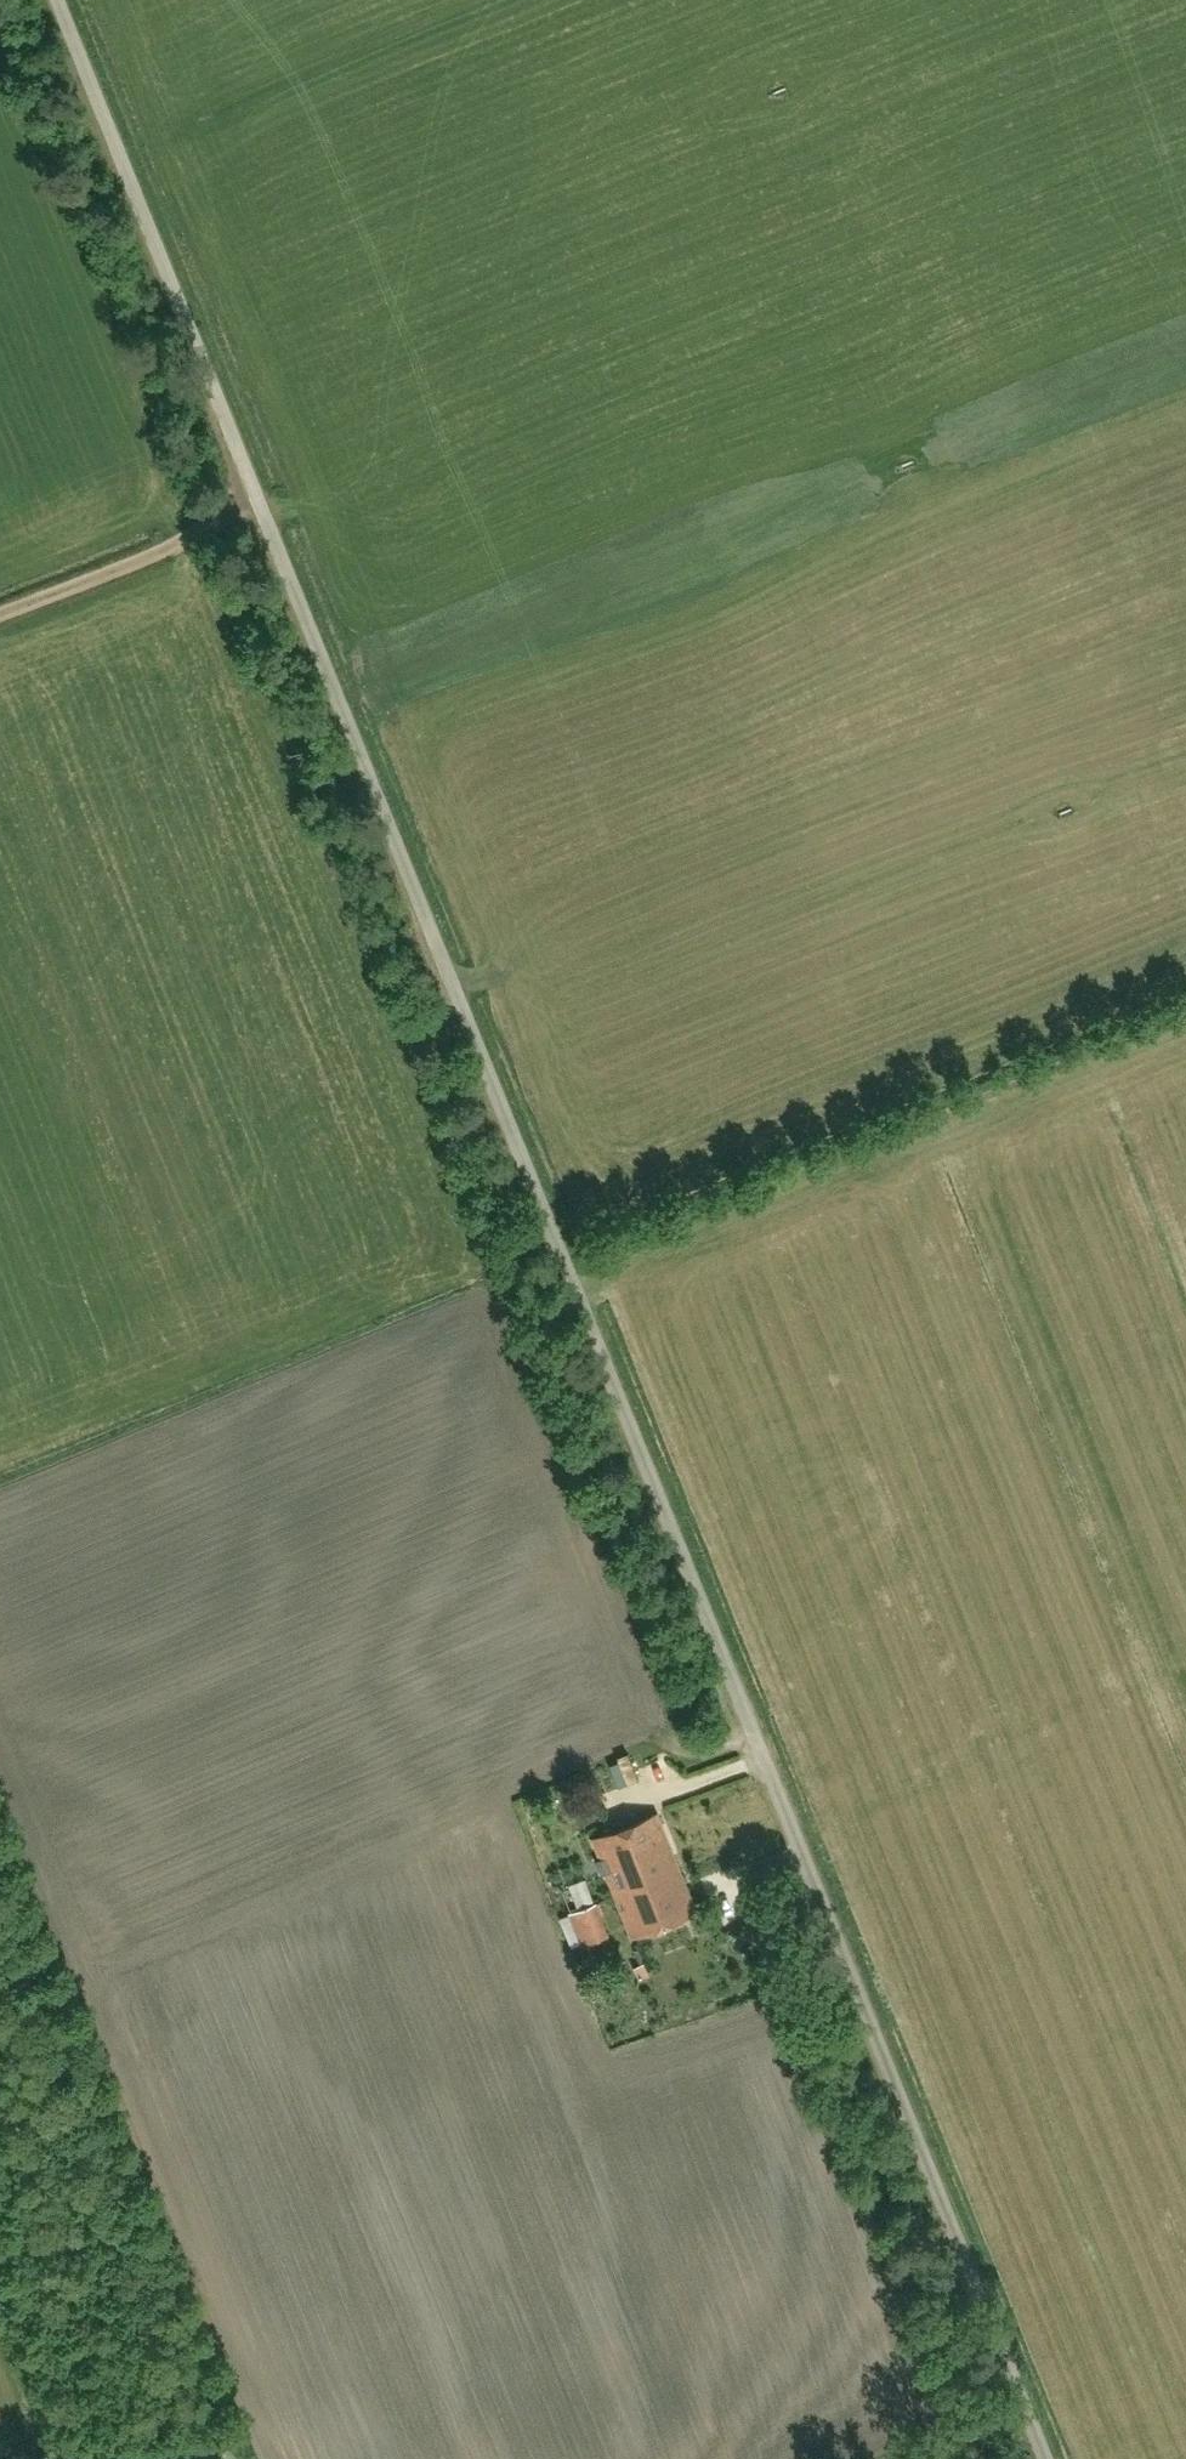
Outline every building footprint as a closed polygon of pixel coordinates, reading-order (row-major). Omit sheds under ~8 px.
[(616,1757),(627,1784),(638,1779),(627,1752),(616,1757)] [(657,1813),(591,1838),(630,1939),(695,1913),(657,1813)] [(609,1934),(596,1901),(568,1912),(581,1945),(609,1934)] [(634,1950),(639,1960),(647,1956),(642,1946),(634,1950)] [(638,1964),(644,1976),(654,1971),(648,1959),(638,1964)]
